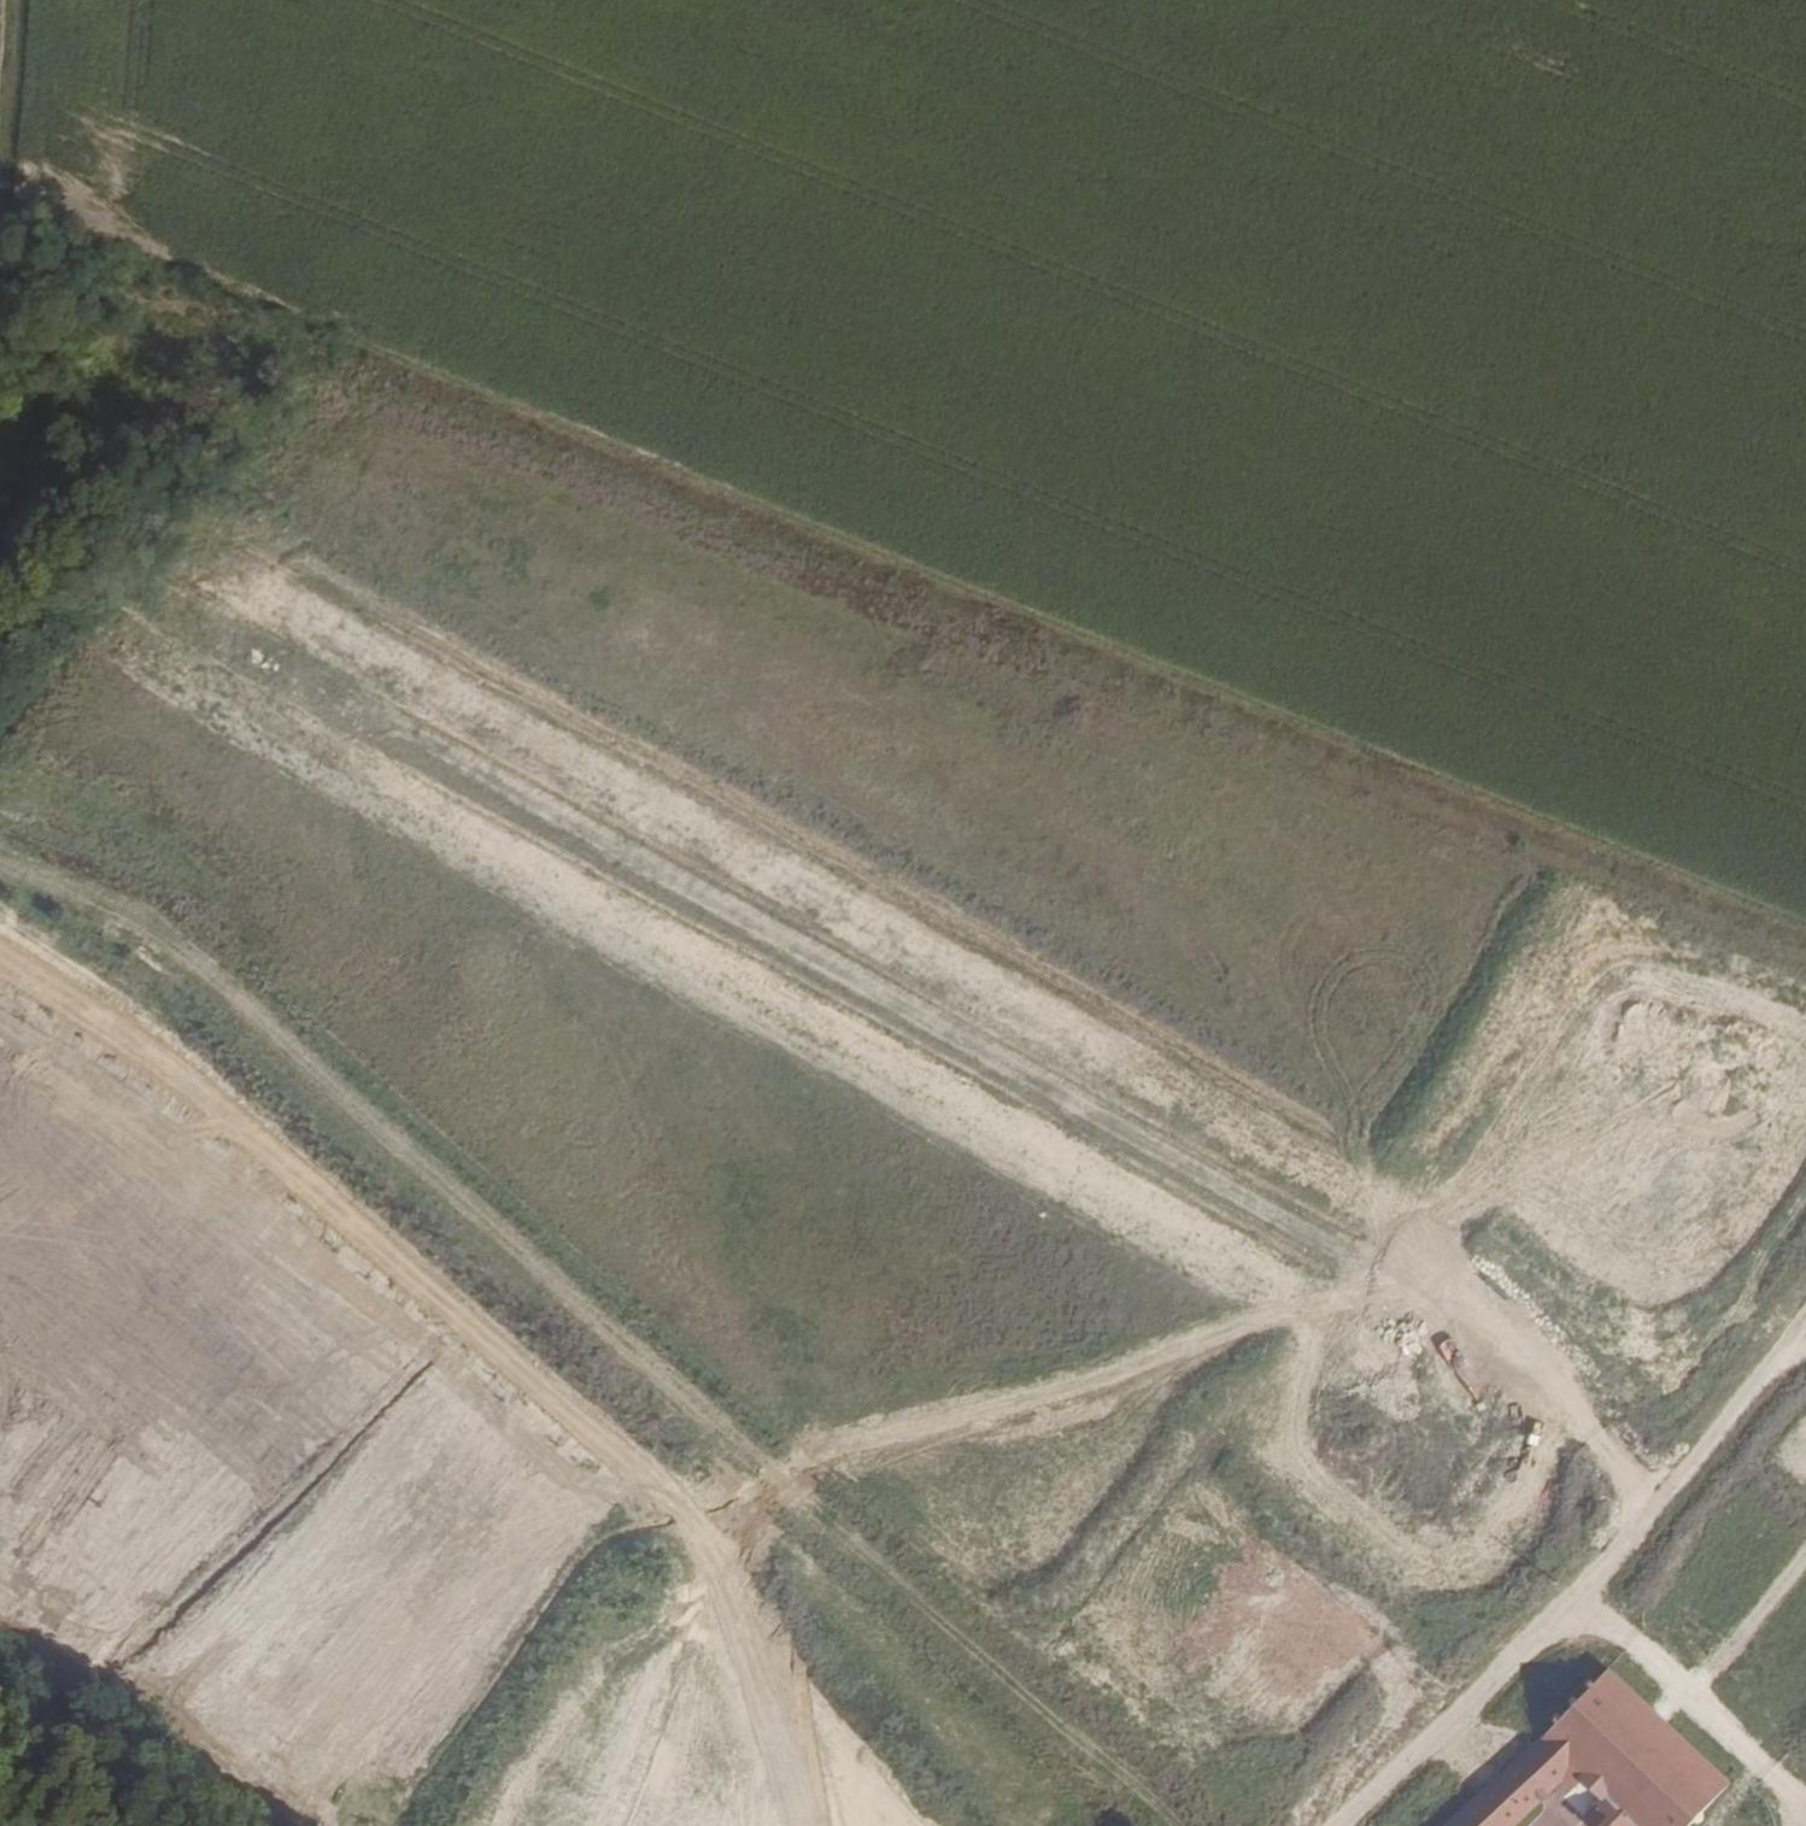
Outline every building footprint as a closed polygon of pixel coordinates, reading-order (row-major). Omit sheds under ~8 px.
[(1552,1786),(1563,1794),(1572,1784),(1583,1795),(1573,1806),(1596,1825),(1686,1825),(1695,1816),(1699,1818),(1704,1814),(1701,1811),(1726,1784),(1603,1666),(1571,1698),(1567,1695),(1563,1700),(1567,1704),(1514,1758),(1439,1825),(1508,1825),(1552,1786)]
